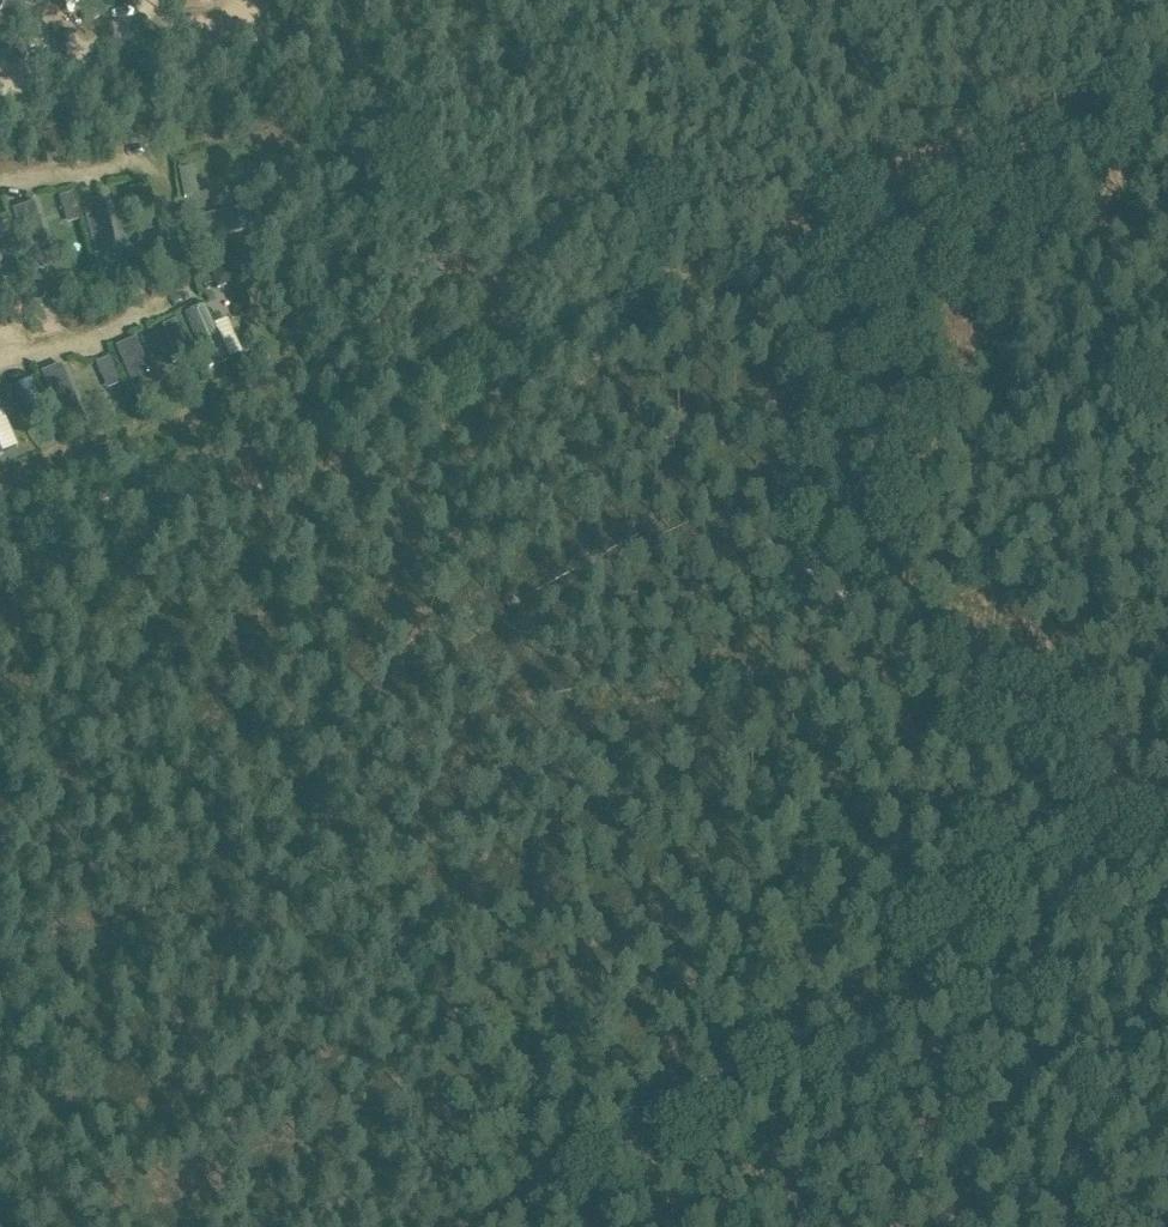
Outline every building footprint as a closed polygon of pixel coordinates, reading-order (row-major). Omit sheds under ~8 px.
[(81,13),(84,24),(103,19),(97,0),(77,0),(81,13)] [(181,185),(195,182),(193,169),(178,172),(181,185)] [(148,201),(145,186),(130,189),(133,204),(148,201)] [(73,192),(58,196),(59,198),(62,210),(77,205),(73,192)] [(102,200),(81,205),(97,268),(118,263),(102,200)] [(32,204),(11,211),(32,274),(53,267),(32,204)] [(188,220),(182,222),(186,243),(250,230),(246,209),(200,218),(188,220)] [(7,221),(0,224),(0,244),(14,238),(7,221)] [(229,284),(222,270),(211,275),(217,289),(229,284)] [(205,306),(184,315),(208,370),(229,361),(228,359),(214,326),(205,306)] [(167,338),(182,332),(176,320),(162,326),(167,338)] [(135,340),(116,348),(141,407),(160,398),(135,340)] [(110,358),(96,364),(101,377),(116,371),(110,358)] [(60,366),(41,374),(65,433),(84,425),(60,366)] [(15,388),(21,402),(36,395),(30,381),(15,388)]
